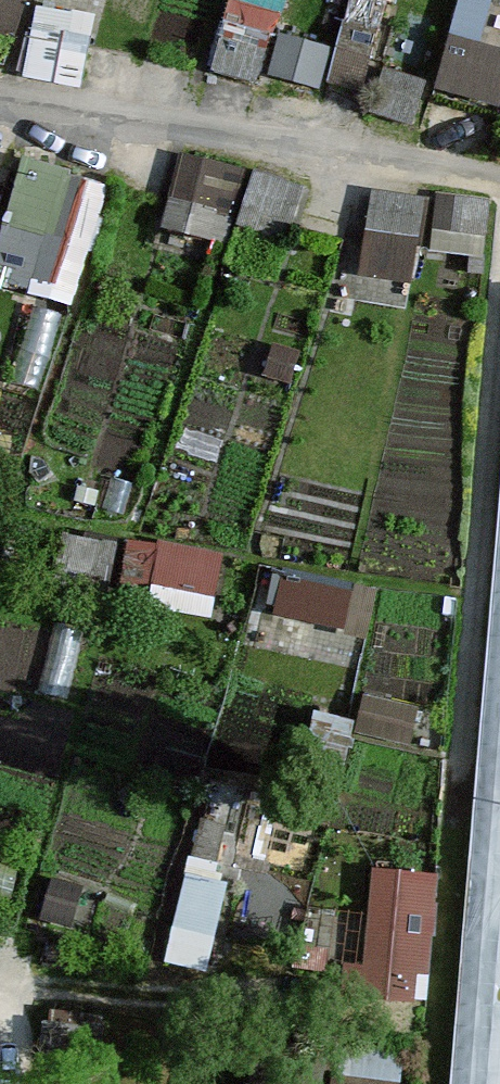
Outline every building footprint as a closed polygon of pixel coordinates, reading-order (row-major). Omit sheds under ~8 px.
[(93,69),(100,1),(92,0),(42,0),(36,63),(93,69)] [(448,80),(499,88),(499,31),(456,25),(448,80)] [(245,205),(302,217),(312,167),(188,142),(173,218),(240,231),(245,205)] [(118,168),(32,144),(0,256),(0,268),(83,292),(118,168)] [(424,268),(433,182),(377,176),(368,262),(424,268)] [(439,236),(497,240),(499,184),(443,180),(439,236)] [(449,1083),(499,1083),(499,398),(449,1083)] [(229,575),(233,537),(139,528),(136,567),(229,575)] [(278,605),(385,618),(391,573),(284,559),(278,605)] [(439,987),(444,856),(377,854),(372,984),(439,987)] [(183,928),(218,934),(230,863),(195,857),(183,928)] [(417,1043),(350,1031),(341,1083),(409,1083),(417,1043)] [(326,1069),(255,1065),(254,1083),(326,1083),(326,1069)]
